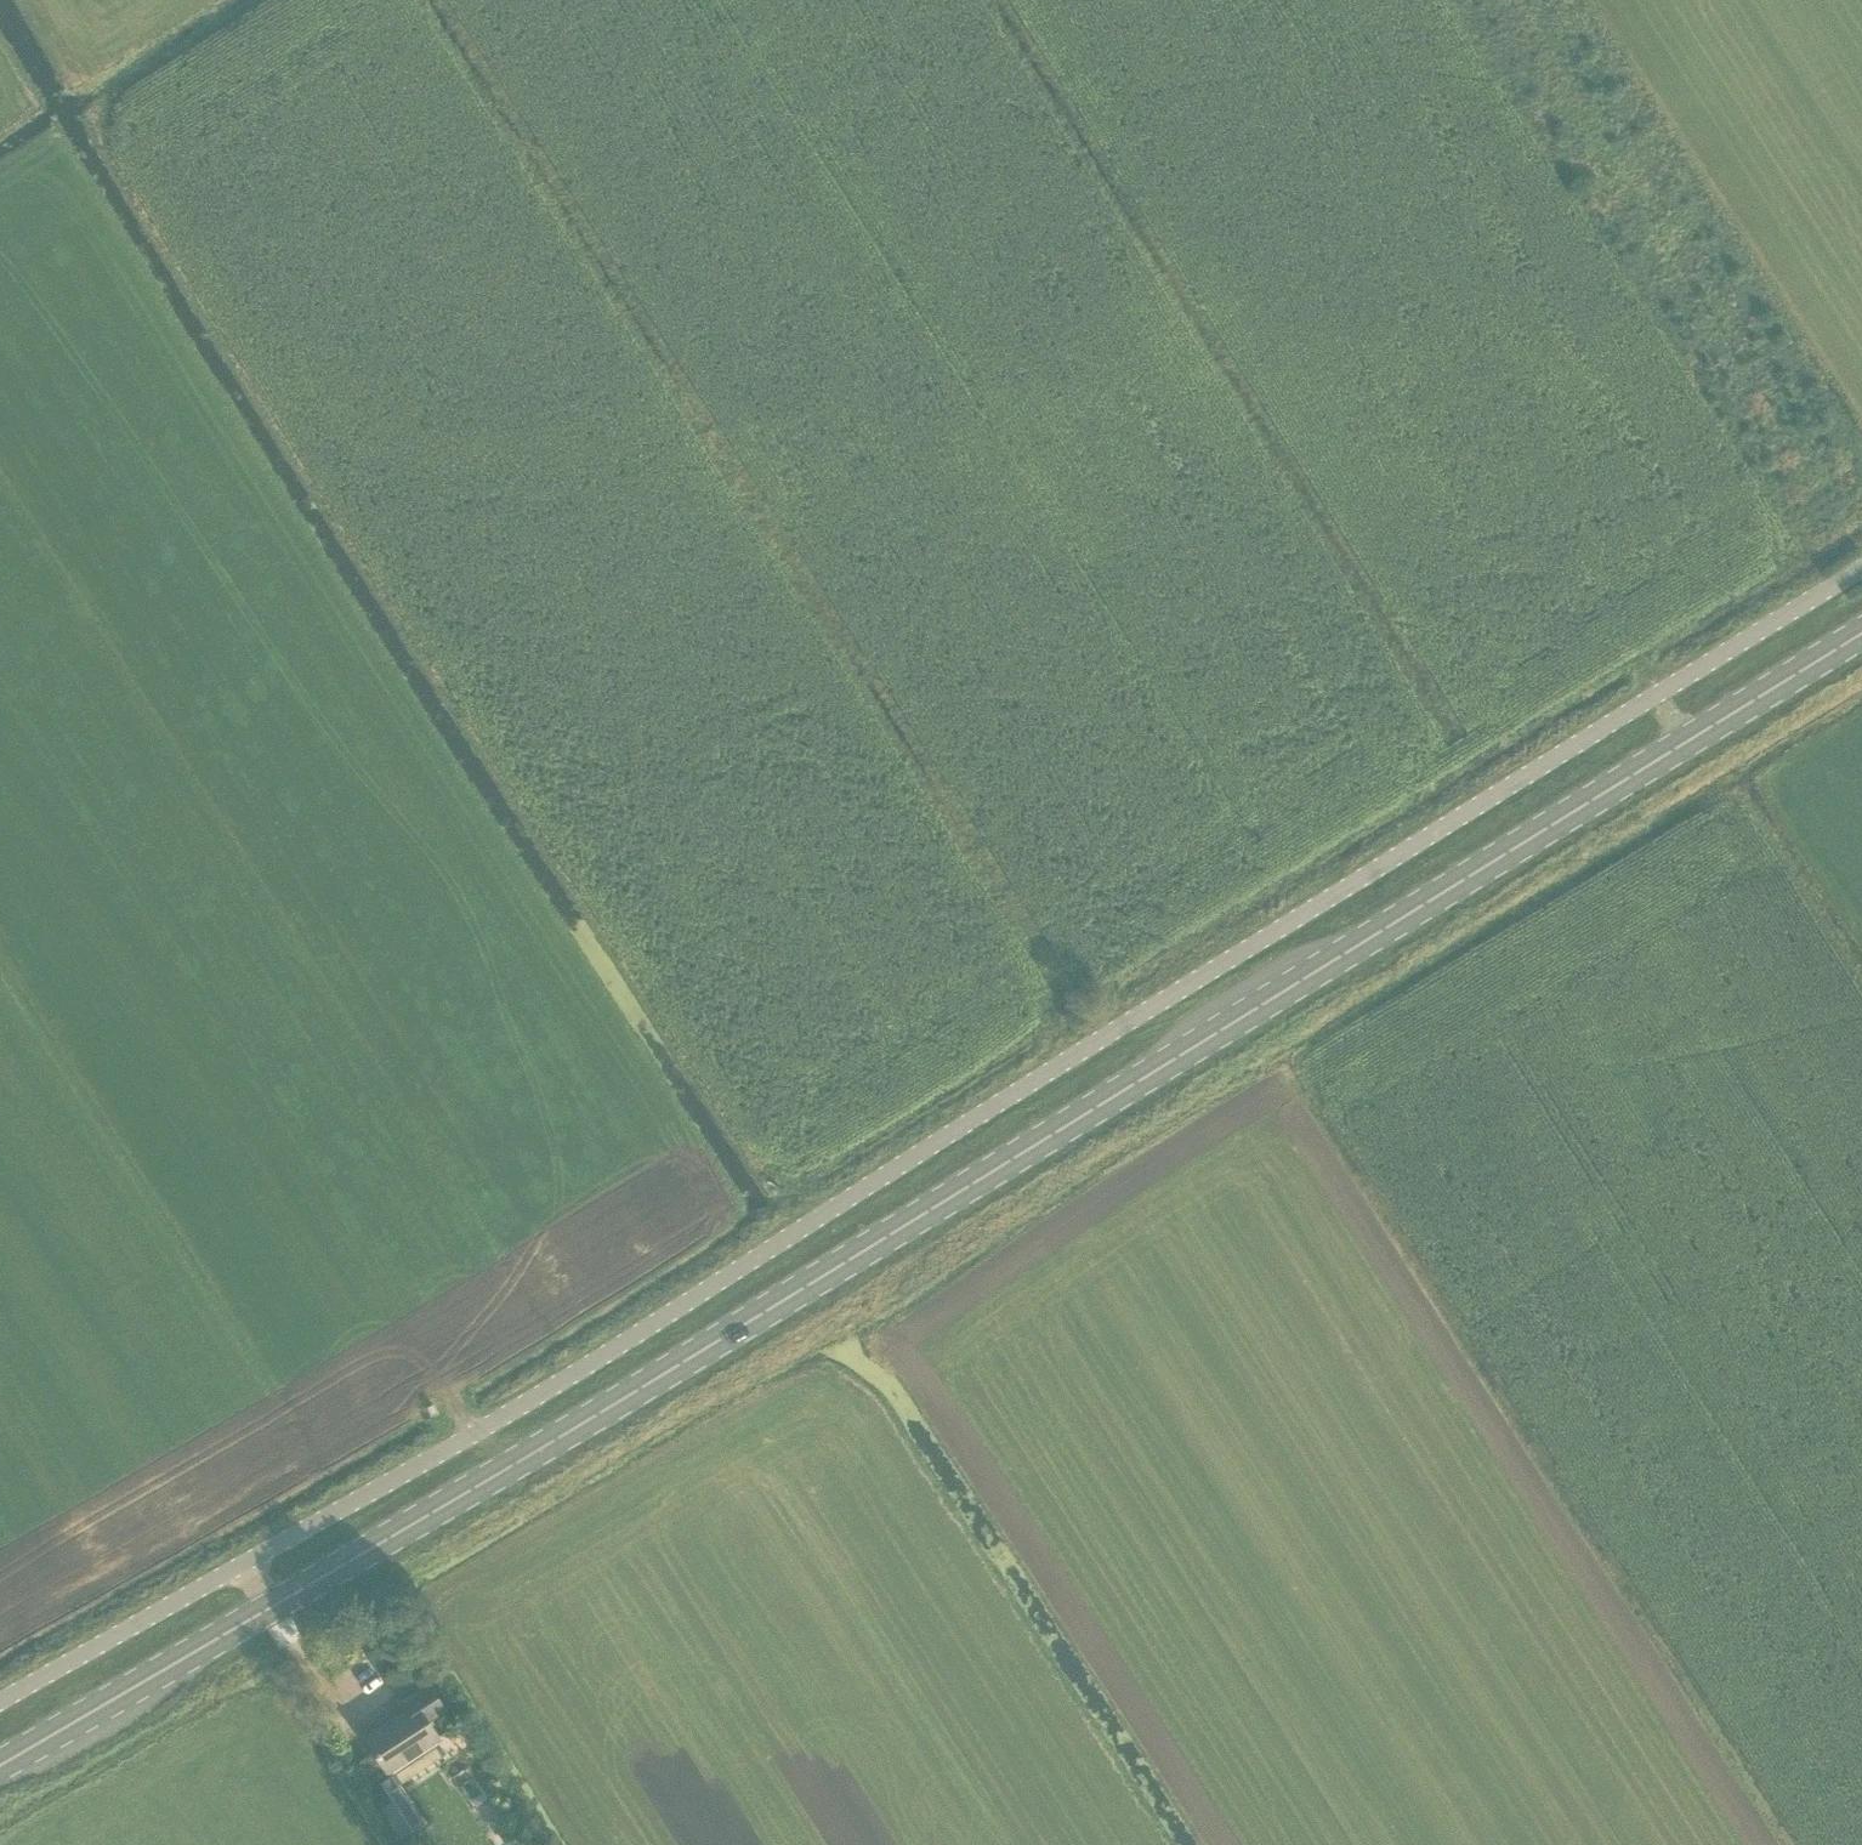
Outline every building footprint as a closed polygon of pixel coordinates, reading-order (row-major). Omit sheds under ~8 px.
[(347,1706),(383,1688),(366,1654),(330,1672),(347,1706)] [(402,1700),(408,1709),(364,1737),(387,1772),(440,1738),(429,1720),(446,1709),(430,1682),(402,1700)] [(423,1821),(392,1773),(369,1789),(400,1836),(423,1821)] [(476,1780),(462,1787),(489,1844),(491,1844),(503,1839),(476,1780)]
